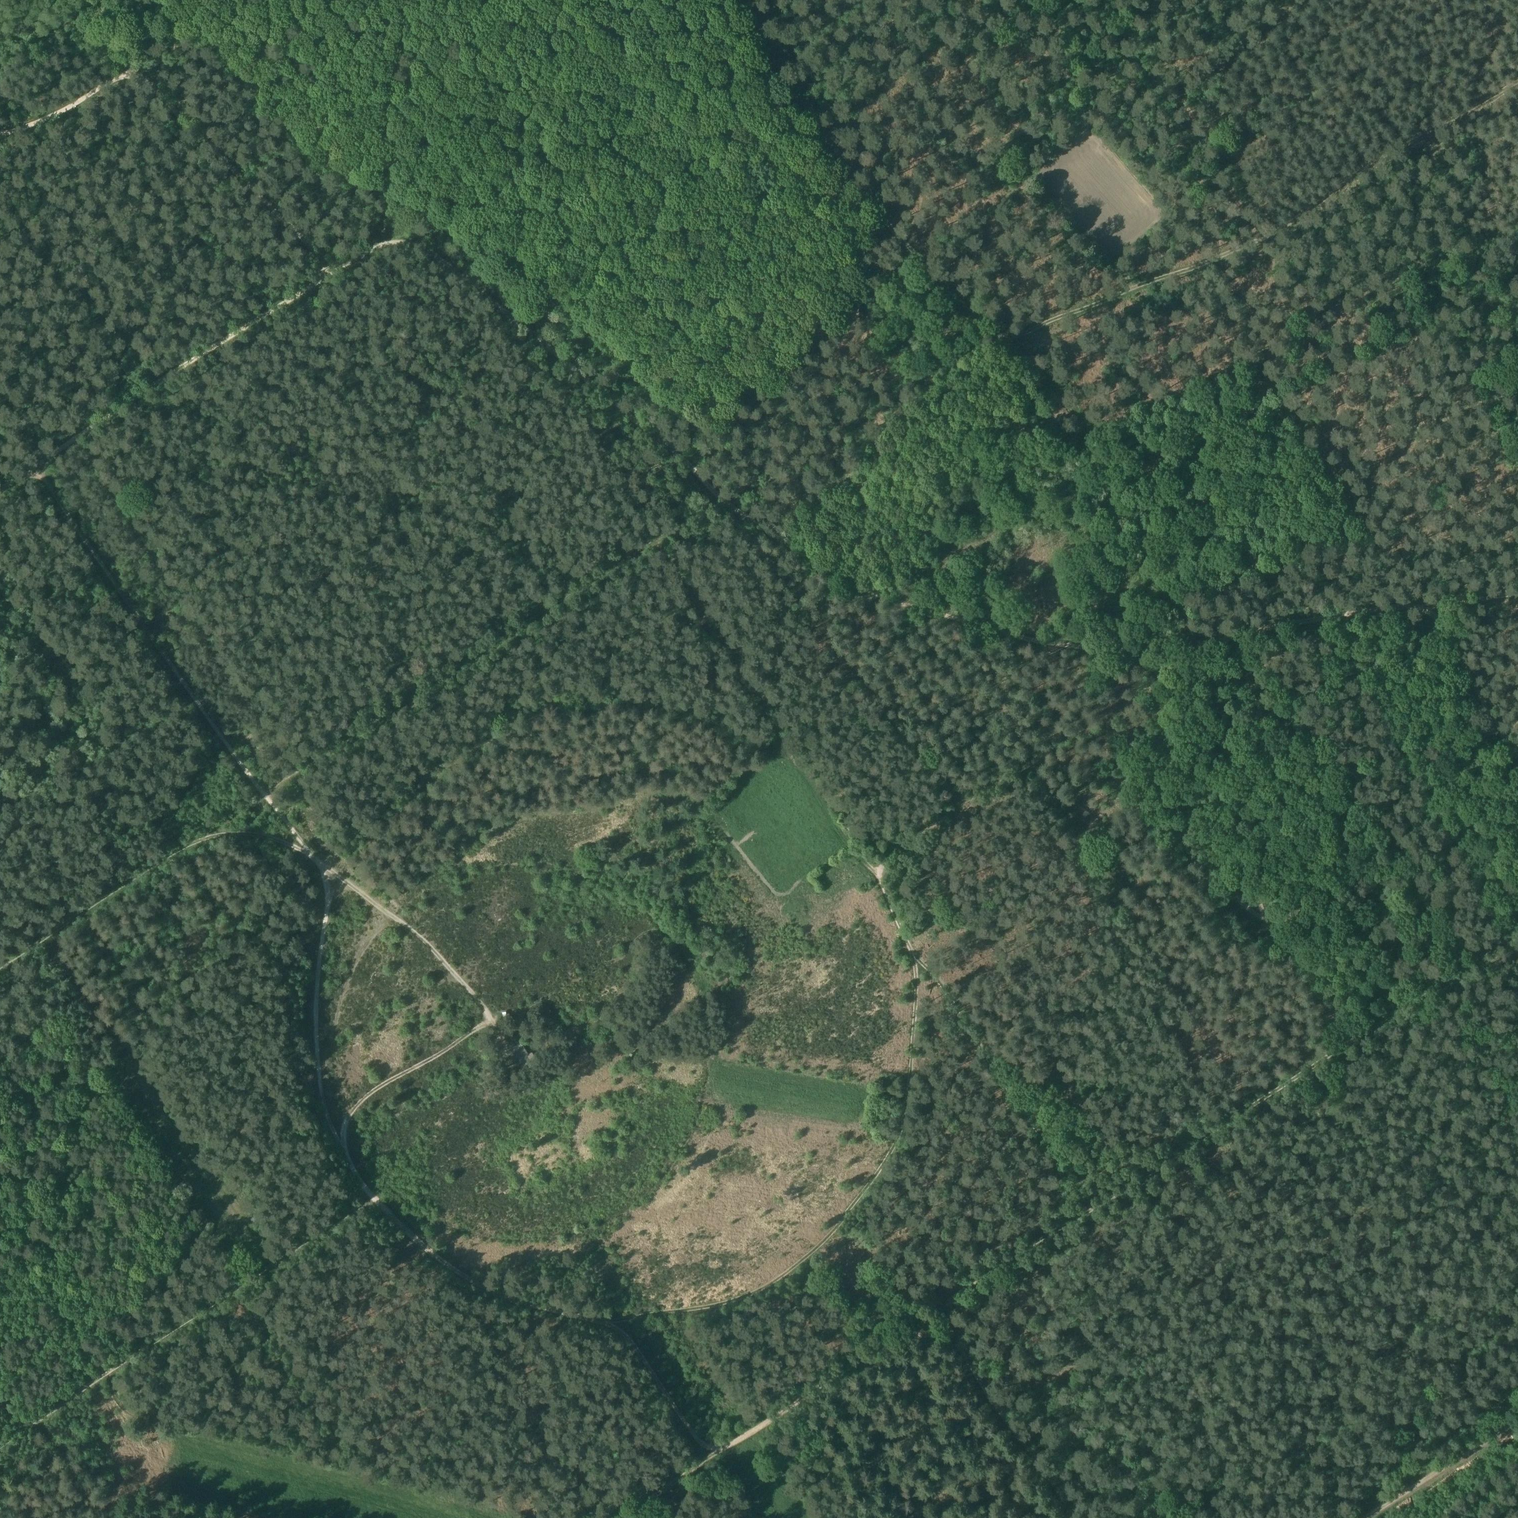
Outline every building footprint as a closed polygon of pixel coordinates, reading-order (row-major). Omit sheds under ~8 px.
[(529,1053),(523,1044),(513,1050),(519,1060),(520,1059),(529,1053)] [(532,1052),(529,1053),(520,1059),(523,1064),(535,1056),(532,1052)]
